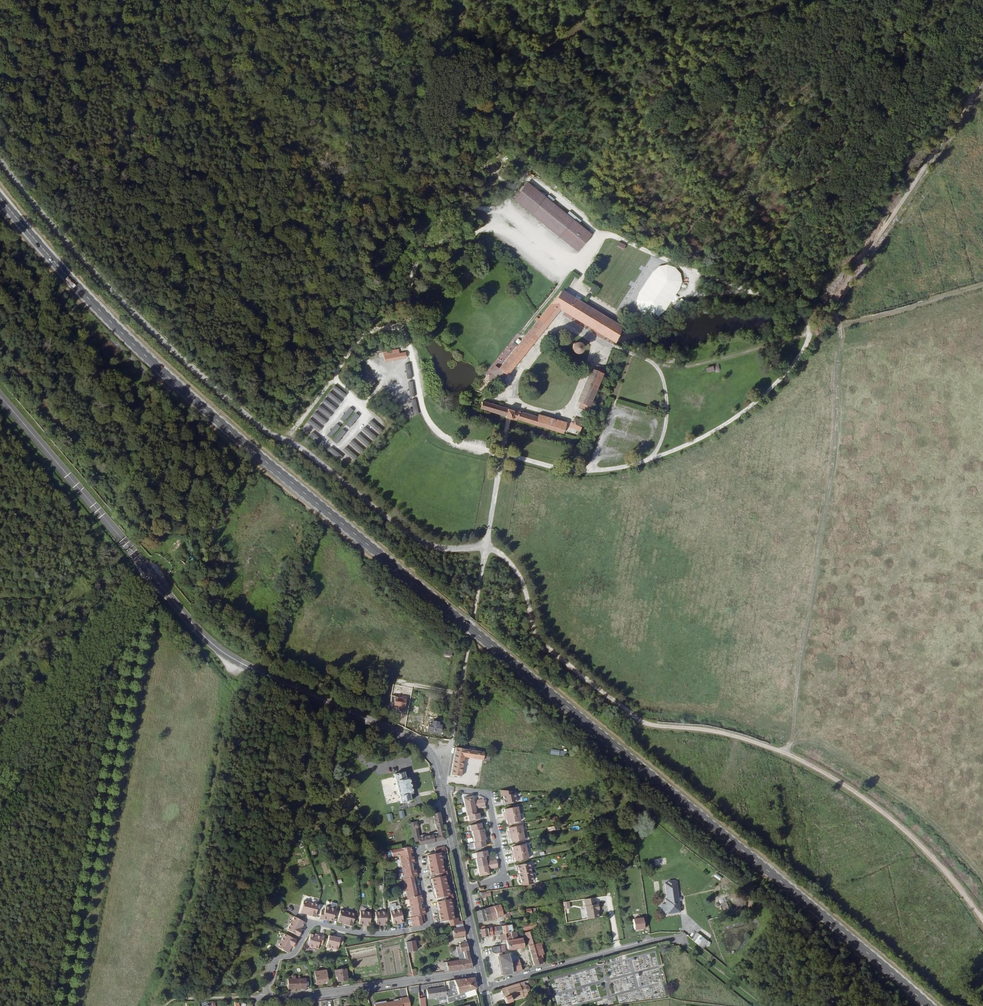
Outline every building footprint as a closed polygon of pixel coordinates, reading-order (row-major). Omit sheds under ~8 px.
[(602,131),(598,138),(606,145),(611,139),(602,131)] [(544,196),(527,182),(514,198),(531,212),(544,196)] [(574,220),(544,196),(531,212),(561,236),(574,220)] [(590,234),(574,220),(561,236),(577,250),(590,234)] [(623,250),(625,245),(618,241),(616,246),(623,250)] [(666,265),(658,266),(652,271),(637,293),(634,301),(637,309),(642,313),(648,316),(656,316),(663,312),(679,289),(681,281),(680,273),(673,267),(666,265)] [(615,341),(622,325),(561,289),(497,366),(494,364),(491,367),(503,376),(559,307),(575,317),(602,333),(615,341)] [(602,333),(575,317),(571,324),(595,338),(600,337),(602,333)] [(574,342),(572,343),(571,344),(571,346),(570,348),(571,350),(573,353),(575,353),(577,353),(579,353),(580,352),(581,351),(581,349),(582,348),(581,346),(580,344),(579,343),(577,342),(576,342),(574,342)] [(406,358),(404,351),(398,352),(398,348),(381,351),(383,362),(406,358)] [(603,368),(605,363),(596,359),(594,365),(603,368)] [(580,399),(589,403),(603,368),(594,365),(591,363),(577,397),(580,399)] [(361,379),(372,387),(375,383),(364,375),(361,379)] [(305,423),(318,432),(346,393),(340,389),(339,389),(333,385),(305,423)] [(481,405),(472,402),(463,399),(463,402),(480,407),(481,405)] [(480,407),(505,415),(507,407),(482,399),(481,405),(480,407)] [(578,405),(586,409),(589,403),(580,399),(578,405)] [(344,423),(352,410),(347,407),(339,420),(344,423)] [(512,409),(510,419),(514,421),(515,418),(561,432),(566,421),(539,413),(538,416),(512,409)] [(354,413),(345,425),(349,428),(358,416),(354,413)] [(571,422),(580,426),(582,419),(574,415),(571,422)] [(367,423),(378,434),(381,430),(370,420),(367,423)] [(330,439),(339,427),(334,424),(326,436),(330,439)] [(363,426),(359,430),(372,440),(375,436),(363,426)] [(335,444),(345,433),(341,429),(331,440),(335,444)] [(319,445),(322,442),(311,432),(308,435),(319,445)] [(365,447),(368,443),(357,433),(353,437),(365,447)] [(351,440),(348,443),(357,453),(361,450),(351,440)] [(328,447),(326,451),(339,459),(341,455),(328,447)] [(344,447),(341,451),(352,459),(355,456),(344,447)] [(187,553),(186,559),(190,563),(188,566),(193,570),(197,566),(202,572),(207,567),(202,561),(204,559),(200,555),(198,557),(193,553),(187,553)] [(431,723),(429,723),(428,729),(440,731),(441,725),(438,725),(439,722),(432,721),(431,723)] [(408,730),(419,735),(421,730),(409,725),(407,730),(408,730)] [(458,744),(456,744),(450,777),(461,779),(464,760),(481,763),(481,762),(483,754),(483,753),(465,750),(466,747),(458,746),(458,744)] [(483,754),(481,762),(488,763),(489,755),(483,754)] [(405,771),(395,773),(400,802),(410,800),(409,794),(413,793),(410,778),(407,778),(405,771)] [(514,795),(502,798),(503,801),(504,803),(501,804),(502,807),(516,804),(514,795)] [(483,804),(483,801),(476,802),(476,804),(473,805),(473,803),(471,798),(462,800),(464,809),(483,804)] [(483,804),(464,809),(466,818),(467,818),(476,816),(474,811),(474,809),(477,808),(477,810),(484,808),(483,804)] [(503,815),(504,819),(519,816),(517,809),(504,811),(504,815),(503,815)] [(444,839),(438,813),(431,814),(433,824),(434,824),(436,835),(417,837),(417,843),(444,839)] [(480,821),(478,815),(476,816),(467,818),(468,823),(480,821)] [(519,816),(504,819),(504,822),(506,822),(506,826),(520,823),(519,816)] [(471,834),(472,833),(482,831),(481,825),(470,828),(471,834)] [(508,838),(523,835),(522,828),(508,830),(509,834),(507,834),(508,838)] [(472,833),(473,839),(485,837),(483,831),(482,831),(472,833)] [(524,842),(523,835),(508,838),(509,842),(510,841),(511,845),(524,842)] [(485,843),(486,842),(485,837),(473,839),(475,845),(485,843)] [(475,845),(474,845),(475,851),(486,848),(485,843),(475,845)] [(412,851),(411,844),(398,846),(388,848),(389,855),(399,853),(403,877),(402,877),(405,896),(408,895),(412,915),(410,915),(412,926),(422,923),(421,920),(424,919),(422,913),(425,912),(423,906),(420,906),(419,900),(422,899),(421,893),(419,893),(418,887),(414,888),(413,881),(416,880),(415,874),(417,874),(415,867),(414,868),(412,861),(414,861),(413,854),(410,855),(409,851),(412,851)] [(448,919),(449,925),(453,924),(457,924),(455,917),(451,918),(449,909),(450,908),(449,901),(452,900),(451,893),(447,893),(446,886),(445,886),(444,878),(447,877),(445,870),(442,870),(440,863),(441,862),(440,855),(444,854),(443,847),(435,848),(436,854),(429,855),(431,864),(430,865),(432,875),(441,873),(442,876),(433,878),(435,888),(436,888),(438,897),(447,896),(448,899),(439,901),(441,910),(440,910),(442,920),(448,919)] [(513,857),(528,854),(526,847),(513,850),(513,853),(512,853),(513,857)] [(476,856),(478,861),(486,859),(489,859),(487,853),(476,856)] [(528,854),(513,857),(513,861),(515,860),(515,864),(529,861),(528,854)] [(479,870),(498,866),(497,862),(490,864),(491,866),(488,866),(487,864),(486,859),(478,861),(477,861),(479,870)] [(492,871),(499,870),(498,866),(479,870),(481,879),(490,877),(489,872),(489,870),(492,870),(492,871)] [(520,874),(521,877),(532,875),(531,866),(517,869),(518,873),(520,872),(520,874)] [(521,877),(519,878),(519,881),(522,881),(522,883),(523,886),(534,884),(532,875),(521,877)] [(665,908),(666,916),(666,917),(679,915),(674,885),(671,886),(671,884),(666,885),(666,887),(663,887),(665,903),(664,903),(665,908)] [(582,900),(586,920),(599,918),(595,898),(582,900)] [(306,916),(313,918),(317,905),(302,901),(299,913),(304,914),(304,913),(307,914),(306,916)] [(399,923),(402,922),(399,904),(394,904),(394,901),(388,903),(389,909),(392,922),(395,922),(398,921),(399,923)] [(327,922),(331,922),(334,909),(324,907),(323,911),(320,910),(317,920),(324,922),(325,920),(327,921),(327,922)] [(495,910),(497,921),(504,918),(501,908),(495,910)] [(345,925),(352,926),(354,914),(339,910),(337,922),(342,923),(343,922),(345,922),(345,925)] [(365,925),(369,926),(370,911),(360,910),(358,923),(362,923),(365,923),(365,925)] [(383,925),(386,924),(385,910),(375,911),(376,924),(380,923),(382,923),(383,925)] [(478,915),(481,927),(487,924),(484,913),(478,915)] [(506,915),(507,920),(508,924),(523,921),(521,913),(506,915)] [(298,925),(300,921),(288,915),(281,927),(294,934),(298,928),(296,927),(297,925),(298,925)] [(526,932),(534,931),(539,930),(538,924),(539,924),(539,922),(525,925),(526,932)] [(641,922),(631,923),(633,934),(642,932),(641,922)] [(452,938),(463,936),(461,923),(457,924),(453,924),(454,928),(450,929),(452,938)] [(504,928),(505,937),(516,934),(515,926),(504,928)] [(536,969),(546,966),(544,959),(546,958),(542,946),(538,946),(534,932),(526,935),(536,969)] [(519,941),(518,934),(516,934),(505,937),(502,937),(503,942),(508,942),(509,947),(510,953),(517,951),(527,949),(524,940),(519,941)] [(295,942),(283,935),(276,949),(286,955),(289,950),(288,949),(289,947),(291,948),(295,942)] [(332,939),(329,938),(326,949),(338,952),(339,946),(342,946),(344,939),(336,937),(336,939),(332,939)] [(310,938),(307,950),(317,953),(318,948),(322,949),(324,940),(317,938),(316,940),(313,939),(313,938),(310,938)] [(417,939),(409,940),(411,952),(419,950),(417,939)] [(693,940),(689,946),(693,950),(698,944),(693,940)] [(443,962),(444,973),(470,969),(465,942),(457,943),(457,945),(455,945),(457,960),(443,962)] [(695,952),(700,955),(704,949),(700,946),(695,952)] [(505,948),(494,950),(495,955),(497,957),(500,956),(507,955),(505,948)] [(514,972),(523,970),(521,964),(520,964),(519,963),(518,963),(516,957),(511,958),(513,966),(514,972)] [(500,960),(502,968),(504,979),(515,976),(514,972),(513,966),(511,958),(500,960)] [(346,970),(335,972),(335,979),(338,979),(338,984),(348,982),(346,970)] [(328,972),(316,973),(317,986),(324,986),(324,984),(329,983),(328,972)] [(289,979),(288,989),(307,989),(307,979),(296,979),(296,976),(293,976),(293,979),(289,979)] [(444,997),(446,1005),(448,1004),(464,1000),(462,995),(473,992),(474,991),(472,979),(446,983),(447,990),(443,990),(444,997)] [(523,982),(500,989),(503,997),(505,1003),(528,995),(526,992),(529,988),(528,985),(524,984),(523,982)] [(443,990),(443,988),(424,991),(425,1000),(444,997),(443,990)] [(464,1000),(473,997),(473,992),(462,995),(464,1000)] [(408,997),(372,1002),(372,1005),(410,1005),(408,997)]
